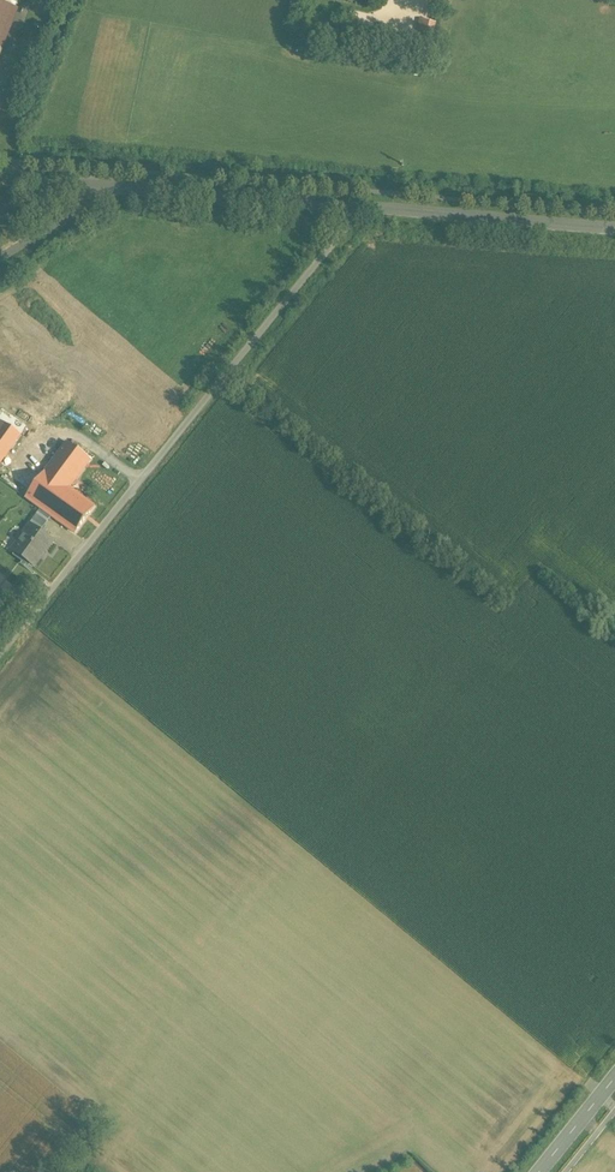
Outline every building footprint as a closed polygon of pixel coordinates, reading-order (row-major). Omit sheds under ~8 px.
[(18,9),(15,8),(0,2),(0,54),(18,9)] [(0,208),(0,227),(11,228),(12,208),(0,208)] [(0,425),(0,462),(20,434),(2,421),(0,425)] [(68,442),(46,471),(26,497),(76,533),(95,507),(70,488),(91,459),(68,442)] [(31,524),(23,535),(25,536),(13,551),(34,566),(45,551),(47,552),(54,541),(31,524)]
